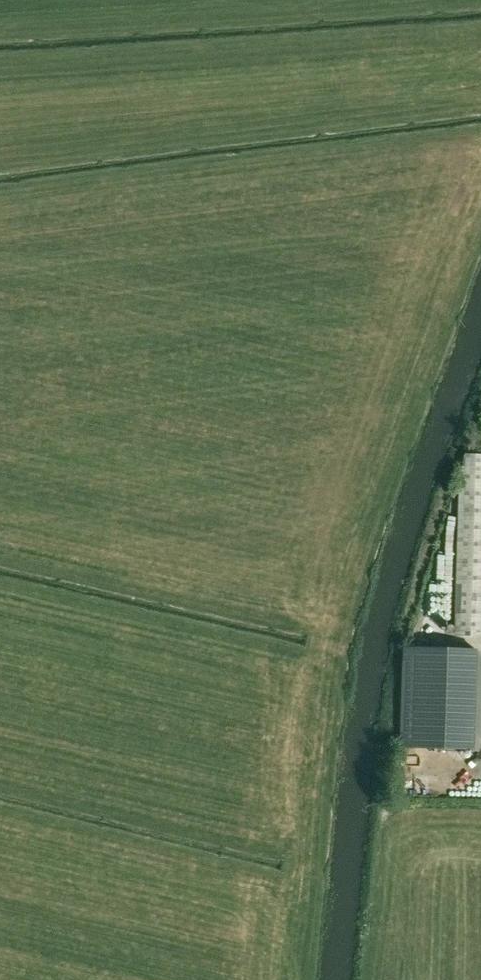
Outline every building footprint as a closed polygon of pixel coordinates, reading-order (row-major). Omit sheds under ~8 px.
[(464,458),(458,634),(480,635),(480,458),(464,458)] [(438,568),(439,583),(452,582),(452,567),(438,568)] [(420,586),(418,627),(439,628),(440,587),(420,586)] [(474,750),(478,650),(403,647),(400,748),(474,750)]
